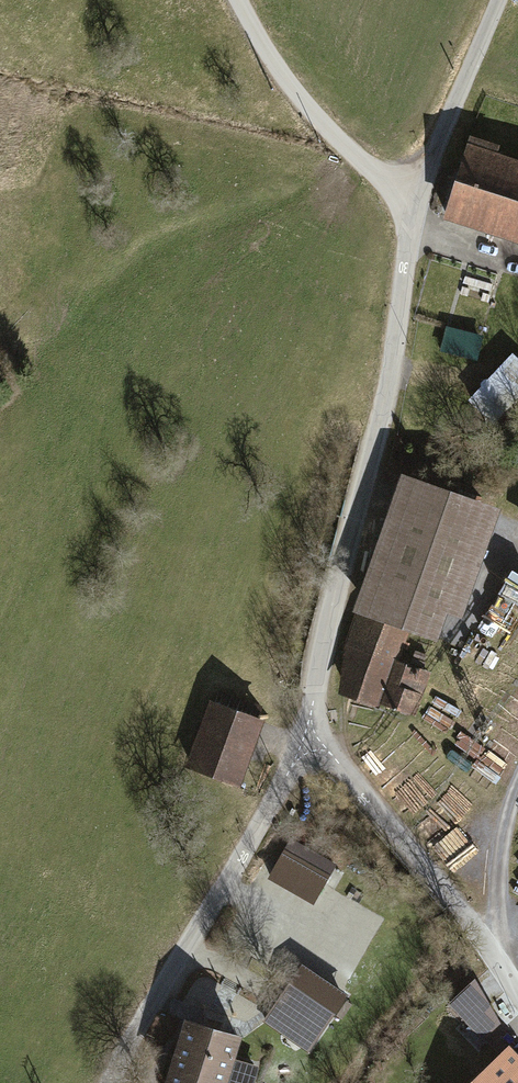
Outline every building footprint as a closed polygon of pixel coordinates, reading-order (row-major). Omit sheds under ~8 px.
[(472,139),(445,221),(517,245),(517,165),(498,158),(501,149),(472,139)] [(484,339),(448,328),(441,351),(477,362),(484,339)] [(473,403),(497,424),(517,399),(517,359),(514,355),(473,403)] [(499,513),(403,480),(331,694),(416,722),(432,674),(402,663),(411,636),(453,650),(499,513)] [(517,606),(517,575),(512,572),(500,597),(517,606)] [(209,697),(184,765),(238,784),(263,717),(209,697)] [(284,851),(269,879),(315,905),(331,877),(284,851)] [(478,1039),(504,1023),(479,980),(452,996),(478,1039)] [(314,1003),(287,993),(281,1007),(309,1017),(314,1003)] [(285,1011),(280,1026),(304,1035),(309,1020),(285,1011)] [(162,1082),(225,1082),(240,1033),(183,1015),(162,1082)] [(465,1082),(517,1082),(517,1054),(507,1043),(465,1082)]
